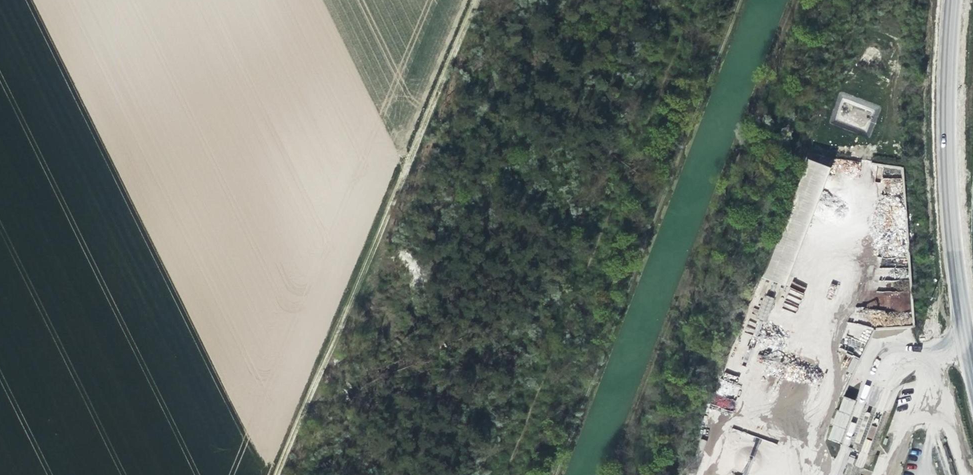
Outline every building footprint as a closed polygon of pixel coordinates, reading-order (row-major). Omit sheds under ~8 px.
[(835,120),(844,123),(851,105),(865,110),(866,109),(856,105),(857,102),(843,97),(835,120)] [(893,268),(877,268),(877,278),(893,278),(893,268)] [(790,288),(801,293),(806,284),(795,278),(790,288)] [(764,295),(756,318),(766,321),(774,298),(764,295)] [(732,410),(735,400),(715,394),(712,403),(732,410)] [(849,399),(838,396),(824,437),(834,440),(849,399)] [(873,440),(872,440),(877,428),(870,425),(855,465),(862,468),(873,440)]
